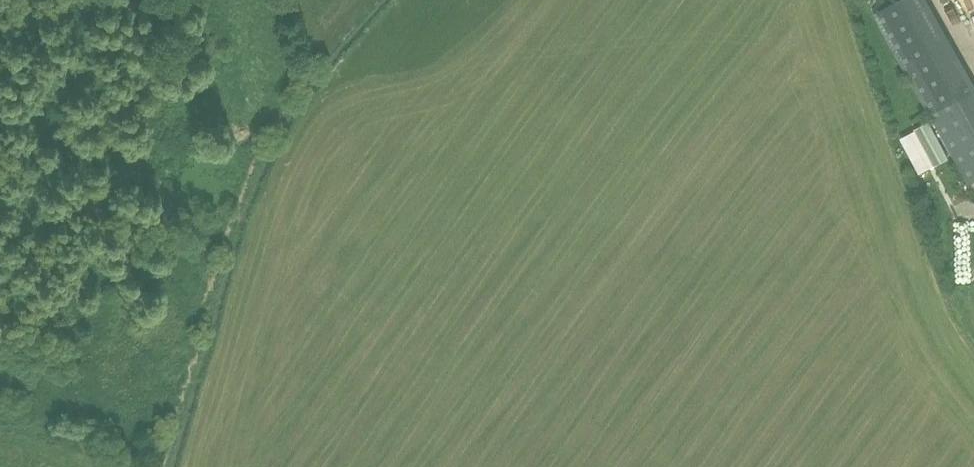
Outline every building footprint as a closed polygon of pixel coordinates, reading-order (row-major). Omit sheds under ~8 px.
[(973,169),(973,123),(958,85),(922,101),(955,177),(973,169)] [(904,142),(924,137),(919,117),(898,123),(904,142)]
